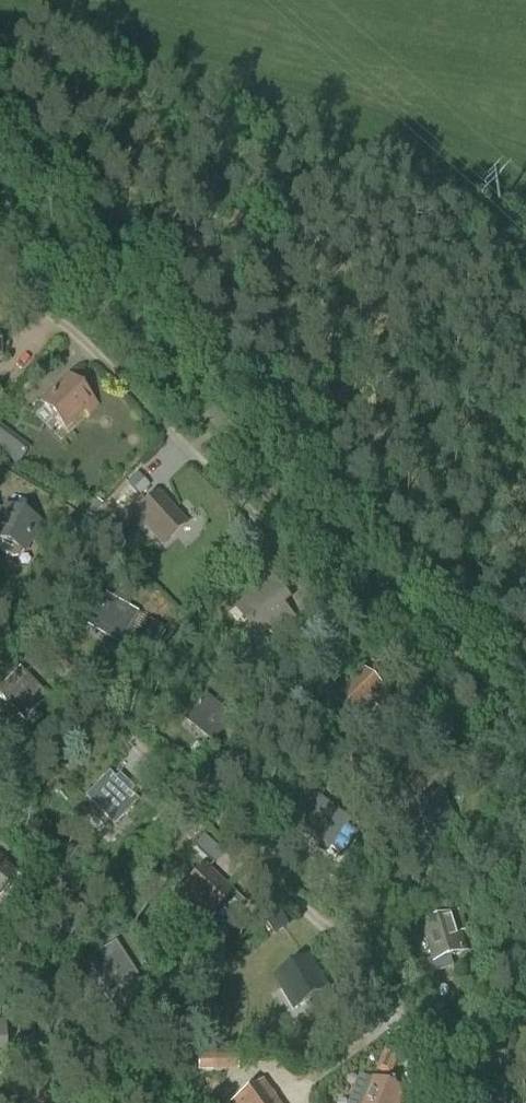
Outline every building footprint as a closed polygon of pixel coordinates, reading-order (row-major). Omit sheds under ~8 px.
[(38,403),(65,431),(85,413),(88,417),(99,406),(68,373),(38,403)] [(2,438),(0,439),(0,456),(10,447),(2,438)] [(158,490),(131,515),(162,548),(189,523),(158,490)] [(0,521),(0,541),(30,554),(43,523),(6,506),(0,521)] [(274,576),(235,607),(260,639),(278,625),(285,632),(299,620),(286,605),(293,599),(274,576)] [(88,626),(120,644),(137,613),(105,595),(88,626)] [(140,636),(153,644),(162,629),(149,621),(140,636)] [(20,668),(0,688),(0,698),(24,722),(49,697),(20,668)] [(333,699),(359,724),(389,693),(363,668),(357,674),(356,673),(350,680),(351,681),(333,699)] [(205,694),(183,721),(211,744),(233,718),(205,694)] [(85,798),(114,826),(139,801),(109,773),(85,798)] [(353,820),(321,796),(299,825),(331,849),(353,820)] [(157,817),(172,831),(184,818),(170,804),(157,817)] [(18,875),(0,859),(0,896),(18,875)] [(181,891),(210,919),(234,893),(205,865),(181,891)] [(457,909),(420,920),(434,964),(470,952),(457,909)] [(87,960),(109,995),(138,976),(116,941),(87,960)] [(307,956),(277,974),(298,1009),(328,991),(307,956)] [(386,1047),(376,1071),(391,1077),(400,1053),(386,1047)] [(363,1102),(403,1102),(408,1090),(373,1076),(363,1102)] [(260,1083),(232,1102),(275,1102),(260,1083)]
